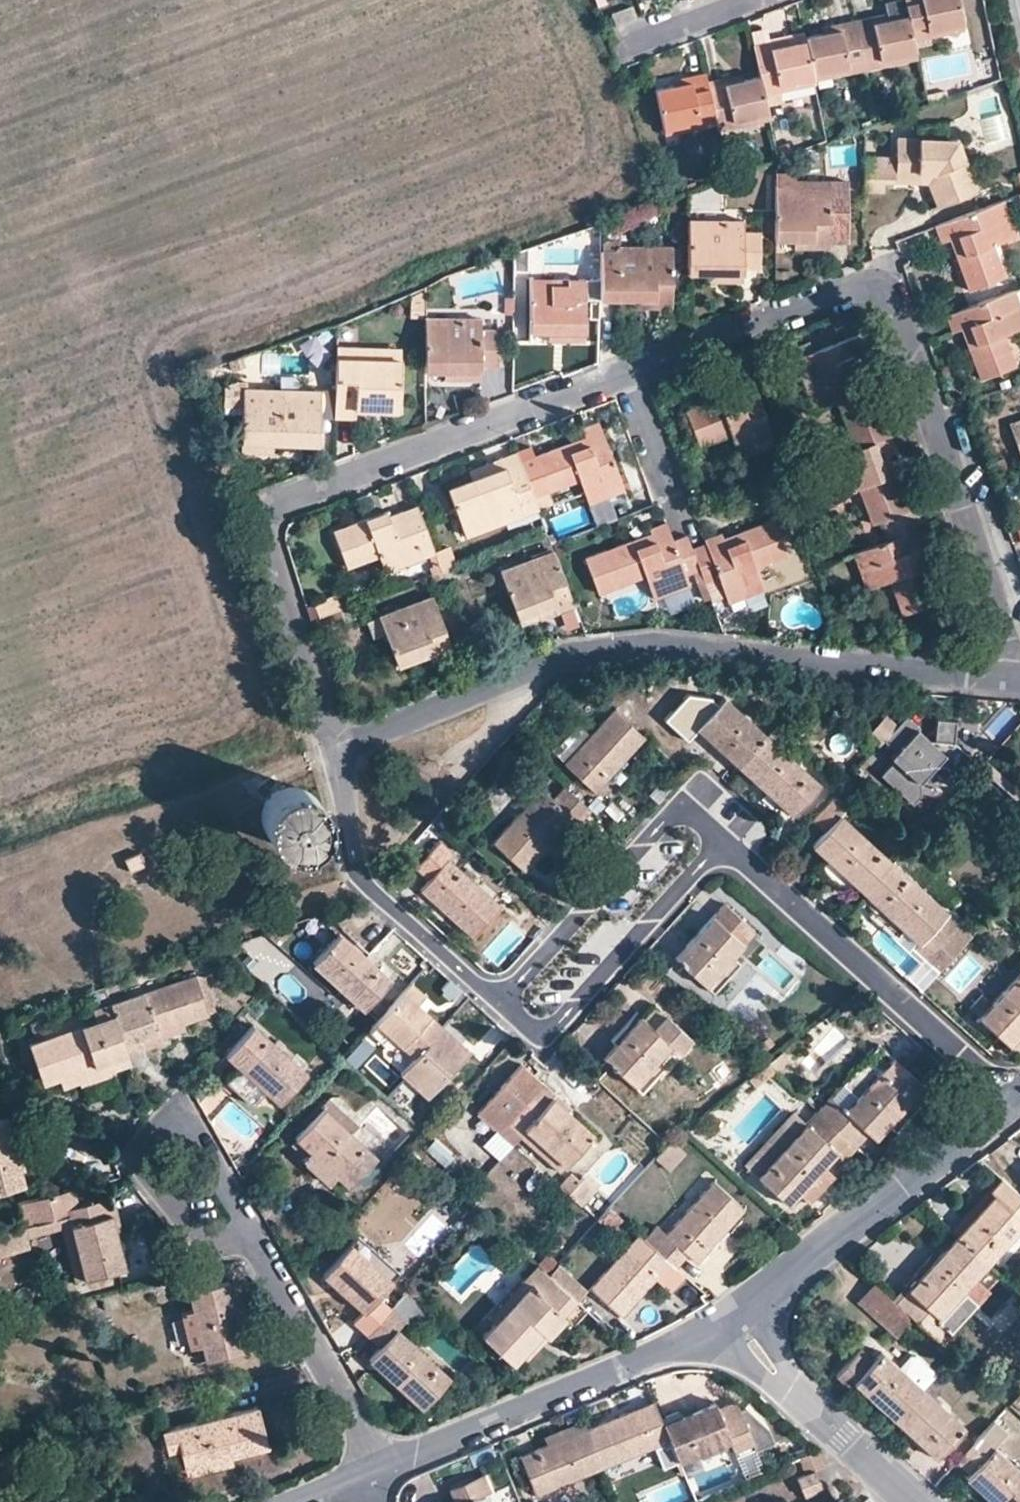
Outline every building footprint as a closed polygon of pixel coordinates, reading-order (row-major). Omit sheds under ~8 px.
[(905,16),(902,0),(870,0),(875,22),(853,26),(862,64),(913,53),(911,41),(909,35),(905,16)] [(905,16),(909,35),(961,24),(955,0),(902,0),(905,16)] [(626,8),(614,12),(617,22),(629,18),(626,8)] [(875,22),(873,14),(852,19),(853,26),(875,22)] [(853,26),(852,19),(819,26),(820,33),(853,26)] [(962,31),(961,24),(909,35),(911,41),(962,31)] [(853,26),(820,33),(803,36),(804,41),(811,74),(862,64),(853,26)] [(752,51),(786,44),(785,38),(751,45),(752,51)] [(804,41),(786,44),(752,51),(758,76),(761,88),(812,78),(811,74),(804,41)] [(863,71),(915,60),(913,53),(862,64),(863,71)] [(672,86),(705,79),(704,73),(671,78),(672,86)] [(740,73),(705,79),(707,87),(741,80),(740,73)] [(758,76),(741,80),(707,87),(714,119),(715,124),(766,114),(762,96),(761,88),(758,76)] [(762,96),(813,85),(812,78),(761,88),(762,96)] [(705,79),(672,86),(655,89),(662,129),(685,125),(694,123),(714,119),(707,87),(705,79)] [(768,121),(766,114),(715,124),(717,131),(768,121)] [(714,119),(694,123),(695,128),(715,124),(714,119)] [(863,136),(862,192),(879,192),(880,183),(926,185),(934,206),(929,209),(936,227),(974,213),(968,194),(975,192),(954,140),(863,136)] [(807,142),(809,148),(823,144),(821,137),(807,142)] [(774,171),(774,180),(795,181),(795,172),(774,171)] [(847,182),(795,181),(774,180),(773,241),(793,241),(829,243),(845,243),(847,182)] [(1004,202),(992,206),(997,221),(1010,218),(1004,202)] [(992,206),(974,213),(936,227),(934,228),(940,243),(948,241),(956,238),(962,256),(954,259),(966,291),(1003,278),(993,245),(1016,237),(1010,218),(997,221),(992,206)] [(688,217),(686,274),(709,274),(740,274),(741,269),(759,269),(759,231),(742,230),(742,219),(688,217)] [(948,241),(954,259),(962,256),(956,238),(948,241)] [(616,245),(619,245),(619,241),(602,241),(603,249),(616,250),(616,245)] [(829,243),(793,241),(793,249),(829,250),(829,243)] [(603,249),(599,250),(599,299),(636,300),(652,299),(652,308),(671,309),(672,247),(619,245),(616,245),(616,250),(603,249)] [(740,283),(740,274),(709,274),(709,282),(740,283)] [(569,333),(570,341),(584,341),(584,279),(529,278),(529,332),(548,333),(569,333)] [(424,318),(424,288),(409,294),(409,317),(424,318)] [(1013,291),(1002,295),(1007,311),(1018,307),(1013,291)] [(1002,295),(943,317),(950,333),(959,330),(968,327),(975,345),(966,348),(977,379),(1014,367),(1003,335),(1019,329),(1019,311),(1018,307),(1007,311),(1002,295)] [(503,314),(512,315),(512,297),(504,298),(503,314)] [(636,308),(652,308),(652,299),(636,300),(636,308)] [(492,320),(480,320),(480,329),(497,330),(498,316),(492,317),(492,320)] [(480,318),(424,318),(423,373),(479,372),(480,366),(497,366),(497,330),(480,329),(480,320),(480,318)] [(968,327),(959,330),(966,348),(975,345),(968,327)] [(548,341),(570,341),(569,333),(548,333),(548,341)] [(868,368),(857,336),(803,357),(814,388),(804,391),(810,410),(835,402),(853,451),(888,437),(871,389),(864,390),(858,372),(865,369),(868,368)] [(357,347),(335,346),(334,410),(354,410),(398,412),(400,359),(357,357),(357,347)] [(357,357),(400,359),(401,348),(357,347),(357,357)] [(814,388),(803,357),(793,360),(804,391),(814,388)] [(864,390),(871,389),(865,369),(858,372),(864,390)] [(737,398),(720,405),(717,397),(685,410),(698,447),(729,436),(739,458),(773,446),(750,376),(732,381),(734,391),(737,398)] [(222,406),(242,407),(243,387),(243,381),(234,380),(223,386),(222,406)] [(278,389),(243,387),(242,407),(240,444),(317,446),(320,396),(277,394),(278,389)] [(737,398),(734,391),(717,397),(720,405),(737,398)] [(353,419),(354,410),(334,410),(333,419),(353,419)] [(533,498),(547,493),(579,482),(588,504),(623,491),(597,422),(580,429),(584,438),(518,461),(533,498)] [(1011,426),(1019,451),(1019,423),(1011,426)] [(888,437),(853,451),(820,464),(832,498),(856,489),(869,525),(906,511),(893,475),(885,477),(879,459),(887,457),(895,454),(888,437)] [(505,523),(538,511),(533,498),(518,461),(515,452),(501,457),(504,467),(472,479),(446,487),(465,537),(505,523)] [(504,467),(501,457),(468,469),(472,479),(504,467)] [(893,475),(887,457),(879,459),(885,477),(893,475)] [(552,507),(547,493),(533,498),(538,511),(552,507)] [(433,555),(416,506),(416,505),(386,516),(385,511),(332,531),(346,568),(378,558),(385,573),(433,555)] [(536,523),(542,521),(538,511),(505,523),(508,533),(536,523)] [(705,544),(690,549),(701,579),(703,584),(718,579),(727,602),(763,589),(754,567),(786,554),(773,520),(722,538),(720,533),(703,540),(705,544)] [(542,521),(536,523),(540,537),(547,534),(542,521)] [(690,549),(685,536),(671,540),(664,522),(648,528),(650,533),(584,556),(598,594),(643,578),(652,600),(689,587),(687,584),(701,579),(690,549)] [(927,545),(920,529),(852,555),(864,590),(887,582),(900,615),(937,601),(924,568),(916,570),(910,551),(917,548),(927,545)] [(547,534),(540,537),(546,553),(553,551),(551,544),(547,534)] [(924,568),(917,548),(910,551),(916,570),(924,568)] [(553,551),(546,553),(500,570),(517,619),(554,606),(570,601),(553,551)] [(718,592),(708,596),(710,603),(721,599),(718,592)] [(431,655),(434,662),(454,655),(430,596),(378,615),(396,667),(418,660),(431,655)] [(312,620),(342,612),(339,598),(308,606),(312,620)] [(570,601),(554,606),(556,614),(573,608),(570,601)] [(420,667),(434,662),(431,655),(418,660),(420,667)] [(572,681),(559,682),(556,687),(555,688),(561,692),(572,688),(572,681)] [(708,702),(716,709),(725,699),(717,692),(708,702)] [(725,699),(716,709),(696,730),(739,768),(766,736),(725,699)] [(644,740),(612,711),(564,763),(596,793),(644,740)] [(883,742),(897,726),(885,715),(869,734),(880,745),(883,742)] [(897,726),(883,742),(895,753),(890,758),(893,761),(880,774),(911,803),(919,794),(919,782),(934,766),(944,766),(951,773),(967,756),(951,742),(952,721),(933,720),(932,741),(927,741),(916,730),(918,728),(906,717),(897,726)] [(766,736),(739,768),(792,815),(819,784),(766,736)] [(398,770),(391,765),(382,775),(388,781),(398,770)] [(551,799),(540,790),(491,843),(524,871),(571,818),(578,823),(589,811),(563,787),(551,799)] [(892,863),(840,816),(849,807),(835,794),(811,821),(824,833),(811,847),(825,860),(852,884),(864,895),(892,863)] [(427,880),(447,859),(452,853),(439,842),(427,855),(415,867),(413,869),(427,880)] [(415,867),(427,855),(420,849),(409,860),(415,867)] [(447,859),(427,880),(418,890),(471,939),(499,908),(447,859)] [(845,891),(852,884),(825,860),(819,867),(845,891)] [(946,912),(892,863),(864,895),(878,908),(904,931),(918,943),(914,948),(927,959),(930,955),(950,933),(937,922),(946,912)] [(754,932),(723,904),(714,914),(712,916),(687,944),(675,957),(707,986),(734,955),(754,932)] [(898,938),(904,931),(878,908),(871,914),(898,938)] [(687,944),(712,916),(714,914),(710,911),(682,940),(687,944)] [(943,967),(971,935),(946,912),(937,922),(950,933),(930,955),(943,967)] [(343,931),(339,935),(364,956),(368,953),(343,931)] [(364,956),(339,935),(312,965),(363,1010),(373,999),(390,981),(364,956)] [(734,955),(707,986),(716,993),(742,963),(734,955)] [(426,976),(433,968),(428,963),(420,972),(426,976)] [(979,1018),(1010,1046),(1019,1036),(1019,972),(979,1018)] [(165,987),(128,999),(108,1006),(112,1017),(125,1052),(184,1032),(183,1025),(207,1016),(194,977),(165,987)] [(125,990),(128,999),(165,987),(162,978),(125,990)] [(375,1022),(367,1031),(381,1044),(389,1035),(415,1058),(401,1074),(427,1099),(469,1052),(417,1005),(425,997),(409,984),(394,1001),(375,1022)] [(375,1022),(394,1001),(384,993),(377,1002),(373,999),(363,1010),(375,1022)] [(95,1023),(112,1017),(108,1006),(92,1010),(95,1023)] [(664,1016),(652,1029),(671,1047),(679,1053),(691,1041),(664,1016)] [(112,1017),(95,1023),(28,1045),(41,1086),(58,1081),(127,1059),(125,1052),(112,1017)] [(671,1047),(652,1029),(639,1018),(603,1058),(634,1087),(650,1069),(671,1047)] [(237,1068),(238,1069),(264,1091),(279,1105),(305,1073),(252,1026),(224,1056),(237,1068)] [(780,1052),(764,1064),(774,1072),(788,1061),(780,1052)] [(924,1086),(892,1057),(881,1069),(868,1058),(843,1084),(857,1096),(844,1111),(831,1099),(830,1098),(829,1097),(816,1110),(817,1111),(857,1146),(869,1133),(876,1139),(924,1086)] [(539,1069),(543,1066),(533,1058),(528,1063),(533,1067),(535,1065),(539,1069)] [(61,1091),(130,1067),(127,1059),(58,1081),(61,1091)] [(567,1109),(519,1066),(475,1115),(493,1132),(508,1146),(517,1137),(523,1129),(563,1166),(590,1137),(564,1113),(567,1109)] [(264,1091),(238,1069),(237,1068),(231,1076),(256,1099),(264,1091)] [(659,1075),(650,1069),(634,1087),(641,1094),(659,1075)] [(401,1108),(416,1096),(406,1083),(391,1096),(401,1108)] [(857,1096),(843,1084),(830,1098),(831,1099),(844,1111),(857,1096)] [(300,1163),(327,1186),(335,1178),(348,1188),(375,1157),(321,1110),(294,1140),(307,1153),(300,1163)] [(857,1146),(817,1111),(805,1124),(756,1176),(789,1206),(800,1193),(823,1168),(836,1152),(844,1160),(857,1146)] [(22,1186),(8,1132),(17,1130),(13,1113),(0,1117),(0,1191),(22,1186)] [(563,1166),(523,1129),(517,1137),(557,1173),(563,1166)] [(665,1165),(687,1140),(677,1130),(664,1140),(652,1153),(665,1165)] [(508,1146),(493,1132),(480,1147),(495,1161),(508,1146)] [(435,1141),(426,1154),(449,1169),(457,1156),(435,1141)] [(16,1163),(22,1186),(32,1183),(26,1161),(16,1163)] [(830,1174),(823,1168),(800,1193),(807,1199),(830,1174)] [(588,1189),(569,1174),(559,1186),(576,1202),(588,1189)] [(592,1185),(581,1176),(577,1181),(588,1189),(592,1185)] [(1000,1178),(989,1191),(992,1194),(954,1236),(987,1266),(1019,1229),(1019,1196),(1000,1178)] [(744,1209),(713,1182),(665,1235),(656,1228),(644,1242),(669,1263),(675,1269),(687,1255),(697,1263),(744,1209)] [(72,1189),(15,1205),(24,1238),(59,1229),(55,1213),(77,1207),(72,1189)] [(111,1199),(77,1207),(55,1213),(59,1229),(110,1217),(114,1235),(121,1233),(111,1199)] [(606,1228),(616,1217),(605,1207),(595,1218),(606,1228)] [(110,1217),(59,1229),(73,1283),(124,1269),(114,1235),(110,1217)] [(644,1242),(637,1235),(589,1289),(621,1316),(669,1263),(644,1242)] [(973,1281),(987,1266),(954,1236),(907,1289),(939,1319),(963,1293),(973,1281)] [(358,1237),(350,1245),(388,1278),(395,1270),(358,1237)] [(388,1278),(350,1245),(322,1276),(365,1313),(400,1272),(396,1269),(395,1270),(388,1278)] [(546,1275),(535,1265),(523,1279),(529,1285),(560,1313),(562,1314),(575,1300),(546,1275)] [(216,1285),(212,1269),(201,1271),(175,1277),(180,1294),(186,1293),(216,1285)] [(494,1323),(529,1285),(523,1279),(488,1318),(494,1323)] [(973,1281),(963,1293),(974,1304),(986,1291),(973,1281)] [(216,1285),(186,1293),(191,1311),(200,1346),(203,1361),(243,1351),(228,1284),(216,1285)] [(541,1333),(560,1313),(529,1285),(494,1323),(482,1337),(512,1365),(541,1333)] [(939,1319),(907,1289),(895,1303),(939,1344),(949,1332),(938,1321),(939,1319)] [(949,1332),(974,1304),(963,1293),(939,1319),(938,1321),(949,1332)] [(404,1321),(390,1308),(365,1336),(380,1349),(397,1330),(404,1321)] [(189,1348),(200,1346),(191,1311),(181,1314),(189,1348)] [(565,1317),(562,1314),(560,1313),(541,1333),(547,1337),(565,1317)] [(449,1378),(397,1330),(380,1349),(369,1361),(421,1410),(449,1378)] [(469,1339),(463,1345),(472,1353),(477,1346),(469,1339)] [(890,1347),(899,1356),(906,1348),(897,1341),(890,1347)] [(921,1387),(882,1351),(873,1361),(859,1348),(833,1376),(847,1388),(852,1383),(892,1419),(921,1387)] [(964,1427),(921,1387),(892,1419),(935,1458),(964,1427)] [(585,1429),(602,1469),(654,1448),(662,1470),(678,1464),(669,1442),(662,1425),(653,1402),(585,1429)] [(719,1418),(713,1403),(662,1425),(669,1442),(678,1464),(729,1443),(734,1453),(752,1444),(738,1410),(719,1418)] [(767,1437),(762,1424),(746,1407),(738,1410),(752,1444),(767,1437)] [(257,1409),(174,1429),(180,1452),(185,1477),(232,1466),(231,1458),(267,1449),(257,1409)] [(585,1429),(582,1421),(542,1437),(545,1445),(585,1429)] [(995,1447),(1007,1433),(994,1421),(969,1449),(957,1462),(971,1474),(965,1480),(990,1501),(1019,1501),(1019,1470),(995,1447)] [(180,1452),(174,1429),(161,1431),(167,1455),(180,1452)] [(602,1469),(585,1429),(545,1445),(519,1456),(535,1496),(602,1469)] [(957,1462),(969,1449),(964,1443),(952,1457),(957,1462)] [(816,1449),(796,1458),(803,1475),(813,1471),(824,1467),(817,1450),(816,1449)] [(820,1490),(813,1471),(803,1475),(794,1479),(803,1497),(820,1490)] [(473,1499),(490,1491),(482,1476),(449,1490),(453,1501),(465,1501),(473,1499)]
